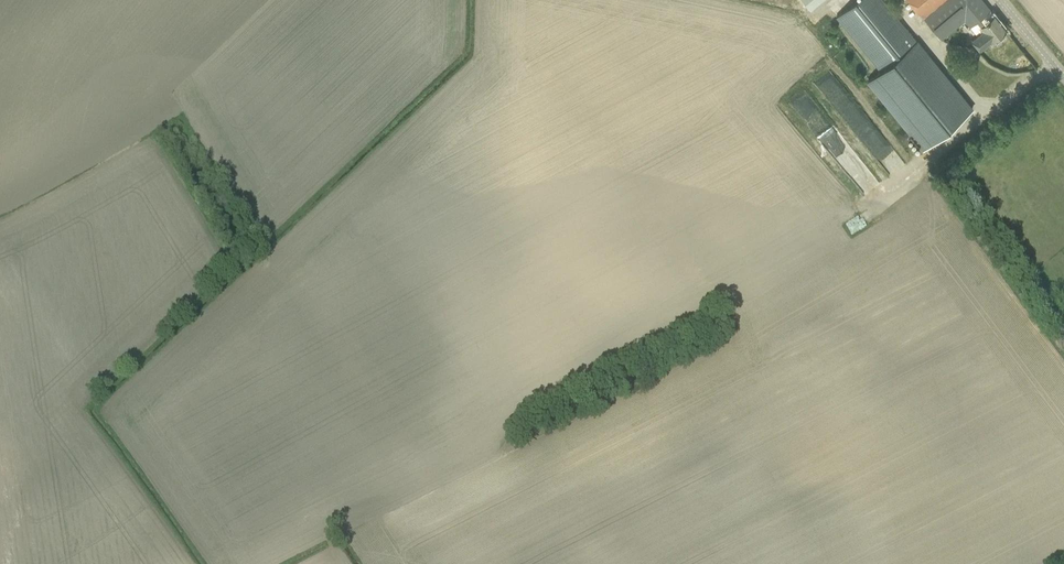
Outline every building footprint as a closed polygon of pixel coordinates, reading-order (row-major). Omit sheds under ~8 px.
[(818,0),(798,0),(807,10),(818,0)] [(843,25),(880,71),(916,42),(882,0),(856,0),(836,17),(843,25)] [(940,38),(956,25),(957,26),(964,21),(975,35),(971,39),(980,50),(997,36),(1005,29),(982,0),(909,0),(940,38)] [(972,110),(916,42),(880,71),(868,81),(924,149),(972,110)]
